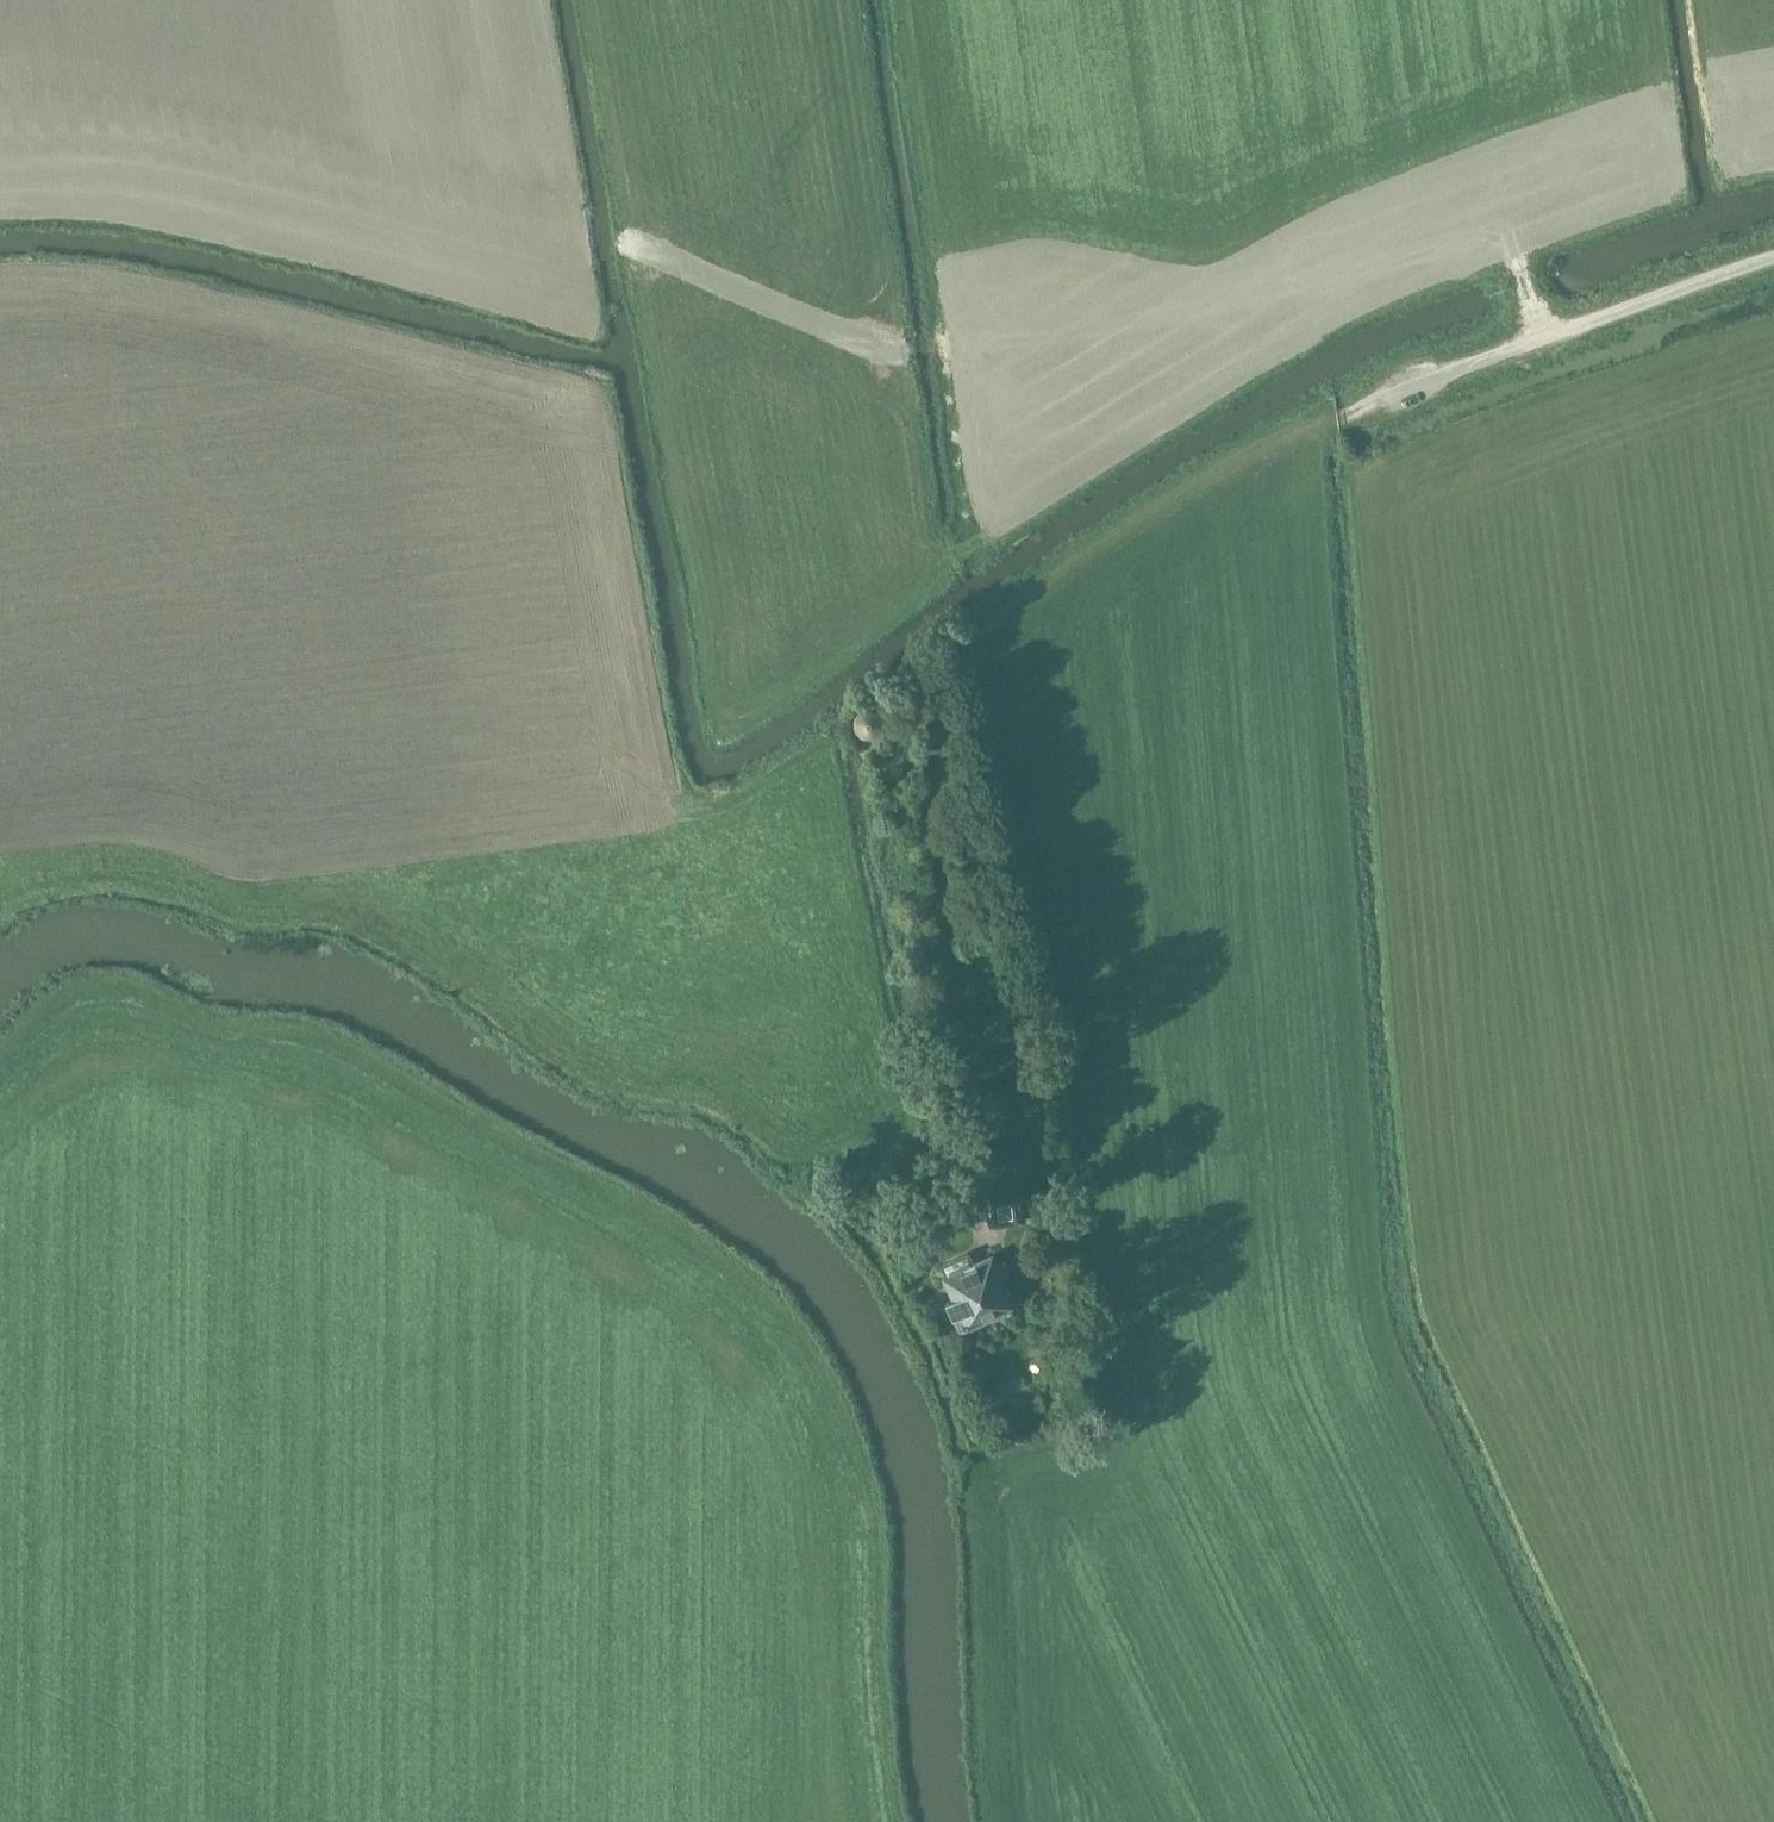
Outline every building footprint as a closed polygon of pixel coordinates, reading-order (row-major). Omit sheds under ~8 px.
[(865,708),(860,709),(856,712),(853,717),(852,722),(853,728),(856,733),(860,736),(865,737),(870,737),(874,736),(878,733),(881,728),(882,723),(881,718),(879,714),(875,710),(870,708),(865,708)] [(1010,1164),(1008,1151),(987,1154),(989,1166),(1010,1164)] [(1023,1186),(981,1193),(987,1232),(1029,1226),(1023,1186)] [(1013,1305),(1001,1275),(1008,1272),(1004,1263),(996,1266),(992,1257),(977,1263),(971,1250),(945,1262),(950,1275),(943,1278),(952,1298),(944,1301),(957,1332),(996,1316),(995,1313),(1013,1305)]
